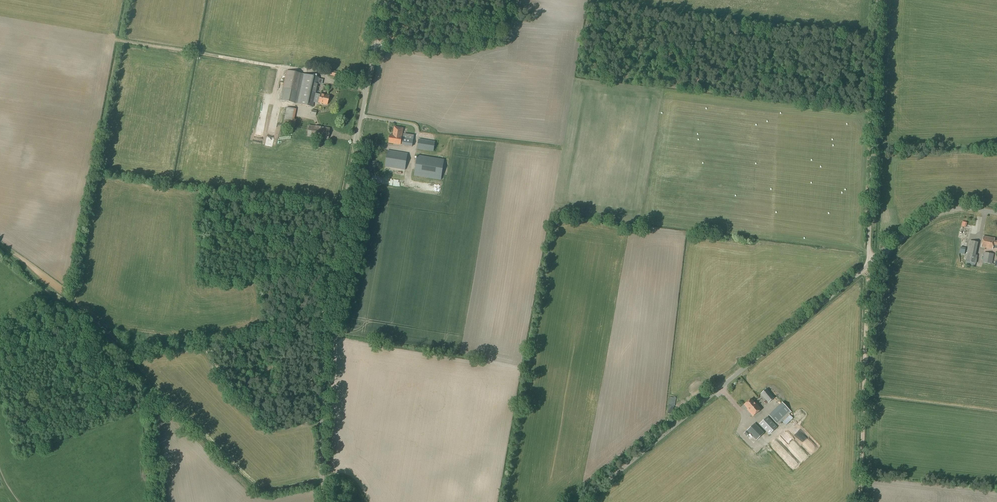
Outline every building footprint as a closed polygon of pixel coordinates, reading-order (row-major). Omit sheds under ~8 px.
[(297,92),(301,74),(286,70),(280,100),(294,103),(297,92)] [(320,95),(315,94),(319,78),(302,74),(295,103),(313,107),(314,103),(318,104),(318,103),(327,105),(329,96),(320,94),(320,95)] [(286,107),(283,125),(294,128),(296,120),(294,120),(296,109),(286,107)] [(401,145),(403,128),(394,127),(393,135),(390,135),(388,143),(401,145)] [(412,147),(414,136),(407,135),(403,134),(402,145),(412,147)] [(433,152),(435,142),(419,139),(418,139),(417,149),(433,152)] [(405,170),(408,154),(387,150),(385,167),(405,170)] [(441,180),(444,160),(444,159),(417,155),(414,176),(441,180)] [(994,240),(995,238),(983,236),(981,247),(992,249),(993,245),(996,246),(996,241),(994,240)] [(976,263),(977,256),(975,255),(978,242),(969,241),(965,261),(976,263)] [(992,264),(994,254),(984,252),(982,263),(992,264)] [(768,403),(774,398),(766,389),(760,394),(768,403)] [(755,404),(751,399),(744,405),(749,410),(748,411),(753,416),(761,409),(756,404),(755,404)] [(779,425),(792,412),(782,402),(768,415),(776,424),(777,423),(779,425)] [(769,435),(777,427),(767,416),(759,424),(769,435)] [(756,441),(764,433),(754,423),(744,433),(747,437),(750,434),(756,441)]
